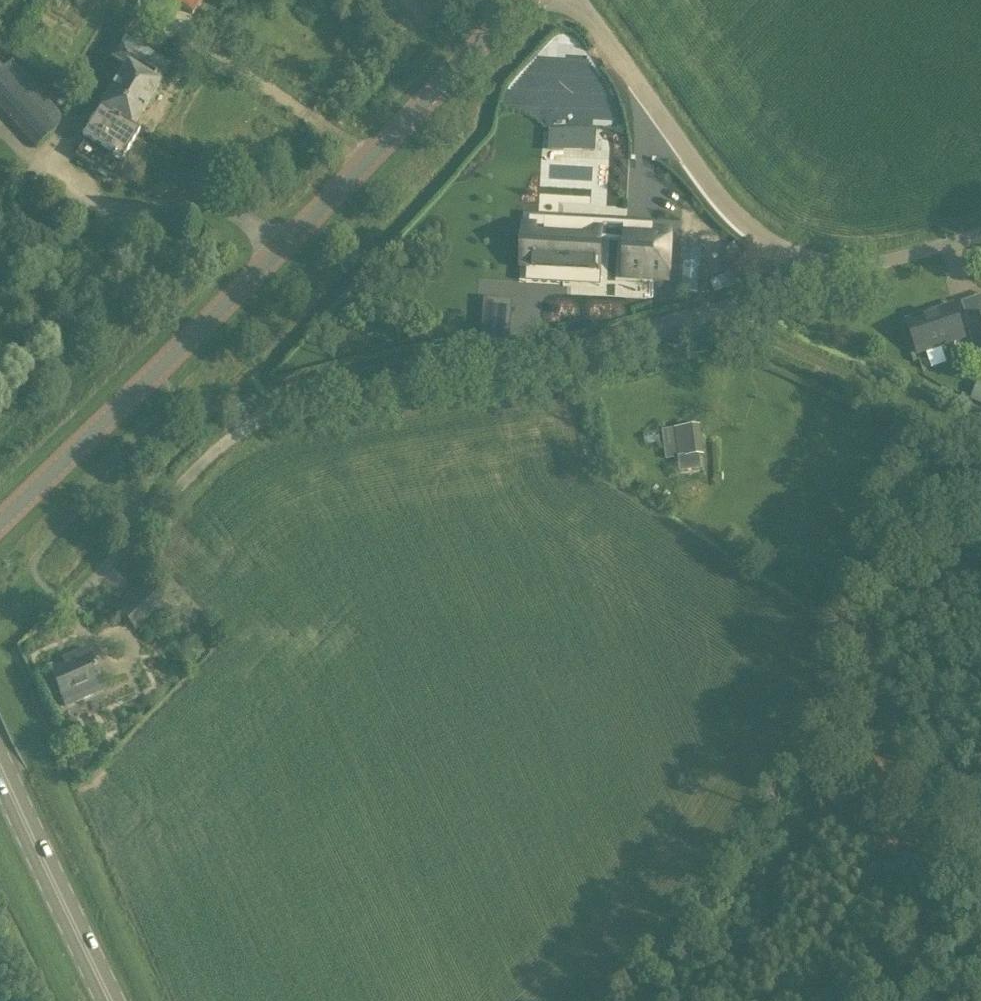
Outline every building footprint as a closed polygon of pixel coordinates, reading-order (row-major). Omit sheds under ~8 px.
[(202,0),(153,0),(188,22),(202,0)] [(111,60),(124,68),(97,113),(136,138),(138,133),(132,130),(158,85),(152,81),(159,70),(119,46),(111,60)] [(39,91),(12,60),(2,68),(0,65),(0,110),(34,147),(65,121),(39,91)] [(136,138),(97,113),(82,139),(85,141),(75,157),(112,179),(121,163),(120,163),(136,138)] [(596,274),(599,243),(592,242),(594,222),(578,221),(578,226),(565,225),(566,220),(546,218),(544,238),(535,238),(533,269),(596,274)] [(650,278),(668,279),(671,231),(654,230),(653,230),(652,245),(627,244),(627,228),(626,228),(625,244),(623,274),(650,275),(650,278)] [(697,294),(698,282),(699,271),(700,250),(686,249),(682,293),(697,294)] [(516,332),(520,284),(492,282),(488,330),(516,332)] [(954,306),(915,319),(906,322),(917,354),(964,338),(954,306)] [(978,382),(971,401),(980,405),(980,384),(978,382)] [(699,426),(662,431),(665,460),(702,455),(699,426)] [(143,620),(164,600),(146,582),(115,611),(125,620),(135,611),(143,620)] [(55,696),(59,695),(66,709),(94,696),(91,688),(100,683),(86,650),(71,657),(73,662),(50,673),(54,682),(49,683),(55,696)]
